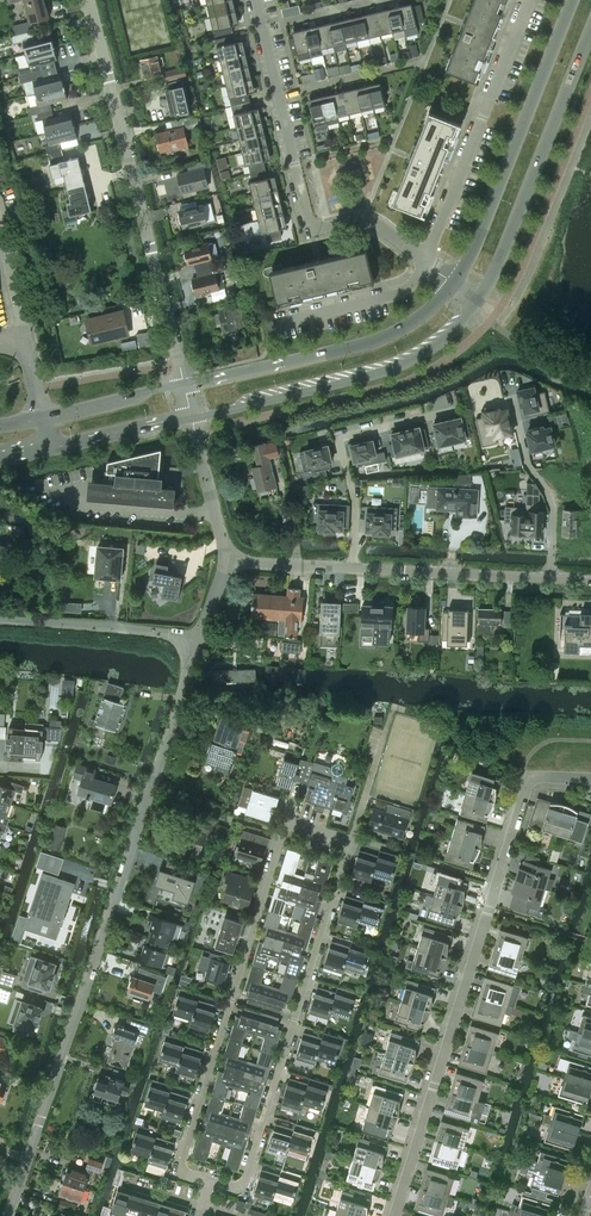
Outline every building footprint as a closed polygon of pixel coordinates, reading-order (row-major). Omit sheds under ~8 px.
[(45,0),(24,0),(30,21),(30,23),(32,22),(49,18),(45,0)] [(207,4),(210,17),(236,11),(233,0),(225,0),(207,4)] [(446,69),(449,71),(450,71),(474,81),(479,69),(482,71),(487,59),(491,39),(495,30),(505,13),(510,1),(506,0),(473,0),(468,13),(472,14),(464,35),(460,34),(451,57),(450,58),(446,69)] [(323,1),(311,4),(312,9),(324,7),(323,1)] [(424,21),(420,4),(412,6),(411,3),(399,6),(406,36),(418,33),(416,23),(424,21)] [(399,6),(395,7),(387,9),(392,32),(394,39),(406,36),(399,6)] [(387,9),(379,11),(375,12),(381,35),(392,32),(387,9)] [(236,11),(210,17),(215,36),(233,32),(232,26),(239,24),(236,11)] [(375,12),(363,15),(369,37),(381,35),(375,12)] [(363,15),(356,17),(352,18),(357,40),(369,37),(363,15)] [(352,18),(347,19),(340,20),(345,43),(357,40),(352,18)] [(340,20),(332,22),(328,23),(333,46),(335,52),(347,49),(345,43),(340,20)] [(33,30),(32,22),(30,23),(30,21),(14,25),(16,34),(33,30)] [(328,23),(324,24),(316,26),(322,49),(333,46),(328,23)] [(316,26),(304,29),(310,52),(322,49),(316,26)] [(292,32),(293,35),(293,37),(297,54),(310,52),(304,29),(292,32)] [(23,41),(26,53),(54,46),(51,33),(34,37),(32,31),(11,36),(13,43),(23,41)] [(215,39),(220,59),(246,53),(243,40),(236,42),(234,35),(215,39)] [(293,37),(288,39),(292,56),(297,54),(293,37)] [(419,56),(416,44),(409,46),(412,57),(419,56)] [(57,59),(54,46),(26,53),(29,66),(29,67),(41,64),(57,59)] [(172,49),(176,62),(184,60),(180,47),(172,49)] [(246,53),(220,59),(223,72),(249,66),(246,53)] [(397,53),(390,55),(392,62),(399,60),(397,53)] [(161,74),(157,55),(140,59),(144,78),(161,74)] [(383,57),(374,59),(376,66),(384,64),(383,57)] [(374,58),(364,60),(366,68),(376,66),(374,59),(374,58)] [(351,66),(352,72),(364,69),(362,63),(351,66)] [(42,70),(41,64),(29,67),(29,66),(26,67),(17,69),(19,76),(28,74),(42,70)] [(350,64),(338,67),(340,74),(344,73),(352,72),(351,66),(350,64)] [(339,73),(337,65),(327,67),(329,75),(339,73)] [(249,66),(223,72),(226,84),(252,78),(249,66)] [(326,78),(323,66),(315,68),(318,80),(326,78)] [(185,67),(180,68),(163,72),(165,81),(187,76),(185,67)] [(42,70),(28,74),(19,76),(21,83),(33,80),(36,93),(64,86),(61,72),(44,77),(42,70)] [(314,72),(301,75),(303,83),(316,80),(314,72)] [(252,78),(226,84),(231,106),(236,105),(250,101),(248,93),(255,92),(252,78)] [(168,82),(170,88),(183,85),(182,79),(168,82)] [(380,82),(372,84),(368,85),(373,108),(385,105),(380,82)] [(183,85),(170,88),(165,89),(171,115),(190,111),(183,85)] [(368,85),(364,86),(356,88),(361,111),(373,108),(368,85)] [(51,103),(67,99),(64,86),(36,93),(39,105),(31,107),(27,108),(29,116),(38,113),(52,109),(51,103)] [(356,88),(348,90),(344,91),(349,114),(361,111),(356,88)] [(349,114),(344,91),(332,94),(338,116),(349,114)] [(332,94),(325,96),(320,97),(326,119),(338,116),(332,94)] [(320,97),(316,97),(308,99),(313,122),(314,122),(315,127),(327,124),(326,119),(320,97)] [(250,101),(236,105),(238,113),(233,114),(236,127),(262,121),(259,108),(252,110),(250,101)] [(54,116),(52,109),(38,113),(39,120),(43,119),(46,132),(74,125),(71,112),(54,116)] [(397,192),(393,203),(396,204),(397,205),(421,214),(426,203),(429,205),(434,193),(438,173),(441,164),(452,147),(457,135),(453,134),(458,123),(433,113),(429,111),(425,122),(424,123),(415,147),(419,148),(410,169),(407,168),(397,191),(397,192)] [(262,121),(236,127),(239,140),(265,134),(262,121)] [(74,125),(46,132),(49,145),(46,145),(48,153),(48,152),(62,149),(61,142),(77,138),(74,125)] [(160,151),(161,153),(188,146),(184,126),(156,132),(158,143),(157,144),(158,150),(160,151)] [(377,137),(375,128),(366,130),(369,139),(377,137)] [(265,134),(239,140),(242,152),(268,146),(265,134)] [(264,161),(271,159),(268,146),(242,152),(245,166),(248,165),(250,173),(266,169),(264,161)] [(62,149),(48,152),(50,158),(64,155),(62,149)] [(64,174),(67,187),(85,183),(78,157),(58,161),(59,162),(51,164),(54,177),(64,174)] [(203,168),(182,173),(178,175),(182,192),(208,186),(203,168)] [(278,189),(275,176),(268,177),(266,169),(250,173),(252,181),(249,182),(252,195),(278,189)] [(85,183),(67,187),(70,201),(66,202),(68,209),(62,211),(65,223),(78,220),(76,214),(92,210),(85,183)] [(278,189),(252,195),(255,207),(281,201),(278,189)] [(281,201),(255,207),(258,220),(284,214),(281,201)] [(202,204),(186,208),(179,209),(180,211),(179,212),(179,214),(179,216),(179,218),(179,220),(180,222),(181,223),(182,225),(184,226),(184,228),(207,222),(202,204)] [(287,227),(285,218),(284,214),(258,220),(261,233),(287,227)] [(208,243),(187,248),(185,248),(189,265),(208,260),(209,267),(216,265),(214,258),(212,258),(208,243)] [(282,268),(270,271),(271,275),(271,276),(277,301),(289,298),(290,302),(302,299),(303,299),(320,291),(330,289),(349,288),(350,287),(362,285),(361,281),(373,278),(367,253),(367,252),(366,248),(355,251),(353,251),(329,257),(330,261),(308,266),(307,262),(283,268),(282,268)] [(224,263),(216,265),(218,271),(218,272),(221,272),(226,270),(224,263)] [(221,272),(218,272),(218,271),(216,265),(209,267),(211,274),(192,278),(196,295),(225,288),(221,272)] [(234,271),(223,273),(225,283),(236,280),(234,271)] [(220,292),(206,295),(207,302),(221,298),(220,292)] [(223,331),(242,326),(239,314),(244,312),(242,304),(218,310),(219,313),(215,314),(217,323),(221,322),(223,331)] [(104,319),(87,323),(92,343),(116,337),(115,335),(128,332),(123,311),(104,316),(104,319)] [(148,332),(137,334),(140,349),(151,346),(148,332)] [(135,340),(122,343),(123,350),(137,347),(135,340)] [(256,345),(234,350),(236,361),(258,356),(256,345)] [(525,389),(517,390),(521,405),(523,405),(525,412),(527,411),(528,416),(549,411),(545,391),(537,393),(535,384),(524,387),(525,389)] [(484,417),(476,418),(482,446),(497,443),(496,436),(512,432),(507,409),(500,410),(499,408),(484,412),(484,414),(483,414),(484,417)] [(564,413),(548,416),(550,423),(566,420),(564,413)] [(461,419),(461,417),(433,423),(436,433),(431,434),(434,446),(470,438),(466,418),(461,419)] [(527,432),(531,450),(555,444),(551,426),(543,428),(543,426),(528,429),(528,432),(527,432)] [(420,429),(419,427),(391,433),(394,443),(389,444),(392,456),(429,448),(424,428),(420,429)] [(376,453),(372,440),(358,443),(357,441),(348,444),(351,455),(352,454),(354,461),(363,459),(365,465),(386,460),(384,451),(376,453)] [(258,491),(274,487),(272,478),(275,478),(270,458),(279,456),(276,441),(266,443),(265,442),(253,445),(258,466),(252,467),(258,491)] [(332,461),(330,454),(332,454),(329,443),(320,445),(320,447),(299,451),(304,471),(311,470),(312,472),(331,468),(329,462),(332,461)] [(108,461),(107,472),(116,473),(115,482),(106,481),(89,480),(87,498),(104,500),(174,506),(176,487),(162,486),(163,481),(166,481),(167,474),(161,474),(161,476),(159,476),(161,449),(108,461)] [(470,475),(454,476),(454,486),(470,485),(470,475)] [(409,481),(408,503),(419,503),(419,488),(427,489),(427,482),(409,481)] [(534,483),(533,494),(540,494),(543,494),(536,483),(534,483)] [(308,485),(299,487),(301,499),(311,497),(308,485)] [(429,488),(427,507),(437,508),(437,509),(453,510),(453,507),(457,508),(456,514),(467,515),(467,512),(476,513),(478,490),(438,487),(438,489),(429,488)] [(505,506),(504,522),(512,522),(512,532),(525,533),(529,533),(542,534),(543,511),(539,511),(540,494),(533,494),(526,493),(526,507),(505,506)] [(349,527),(350,505),(313,503),(312,525),(318,525),(318,528),(319,528),(319,530),(335,531),(335,529),(342,529),(343,527),(349,527)] [(576,535),(576,519),(586,519),(587,510),(582,509),(582,504),(576,504),(576,509),(564,509),(562,534),(576,535)] [(396,530),(397,508),(367,506),(366,530),(373,531),(373,533),(389,534),(389,532),(390,532),(390,529),(396,530)] [(10,560),(12,545),(0,544),(0,559),(10,560)] [(146,546),(137,544),(136,552),(144,554),(146,546)] [(123,548),(98,546),(95,577),(120,579),(123,548)] [(167,573),(169,565),(156,562),(153,581),(164,583),(161,596),(178,599),(183,576),(167,573)] [(251,608),(252,609),(253,609),(252,617),(286,619),(285,635),(297,636),(297,625),(301,626),(303,596),(300,596),(300,589),(288,588),(287,595),(254,593),(253,601),(252,601),(251,601),(251,602),(250,603),(249,603),(249,604),(249,605),(249,606),(249,607),(250,607),(250,608),(251,608)] [(344,601),(344,609),(360,610),(360,602),(344,601)] [(323,603),(321,645),(338,646),(340,603),(323,603)] [(392,606),(373,605),(363,604),(362,625),(375,626),(374,642),(389,643),(390,626),(391,626),(392,606)] [(407,624),(407,631),(407,640),(429,641),(429,628),(424,628),(425,607),(408,606),(408,617),(406,617),(406,624),(407,624)] [(501,623),(501,609),(479,608),(478,631),(492,631),(492,625),(495,626),(495,623),(501,623)] [(443,611),(442,640),(447,640),(447,644),(467,645),(467,641),(470,641),(471,612),(468,612),(469,609),(448,609),(448,611),(443,611)] [(513,625),(512,609),(504,609),(505,625),(513,625)] [(580,613),(580,625),(565,624),(564,631),(565,631),(564,651),(580,652),(580,645),(590,645),(590,614),(580,613)] [(248,636),(246,646),(257,648),(259,637),(248,636)] [(309,647),(302,646),(300,656),(308,657),(309,647)] [(65,679),(64,697),(73,698),(74,698),(75,687),(76,680),(65,679)] [(119,702),(124,687),(108,682),(95,720),(92,718),(90,724),(97,726),(98,723),(118,730),(126,704),(119,702)] [(244,723),(223,715),(213,744),(211,744),(205,762),(215,765),(214,768),(229,773),(236,752),(235,751),(244,723)] [(50,719),(49,726),(61,727),(62,720),(50,719)] [(41,759),(43,729),(44,723),(26,722),(26,728),(24,755),(36,756),(36,758),(41,759)] [(26,728),(14,727),(9,726),(6,756),(11,756),(12,754),(24,755),(26,728)] [(263,741),(302,754),(304,748),(265,735),(263,741)] [(302,782),(309,761),(300,758),(298,763),(284,759),(276,784),(291,788),(294,779),(302,782)] [(354,787),(346,784),(348,777),(341,774),(343,768),(341,764),(337,763),(333,765),(332,767),(314,761),(309,760),(309,761),(302,782),(308,784),(307,786),(309,787),(305,799),(315,802),(313,809),(323,812),(326,803),(328,803),(327,806),(346,812),(354,787)] [(116,784),(93,777),(95,770),(78,765),(75,777),(83,779),(78,793),(87,795),(86,796),(89,797),(89,796),(110,802),(116,784)] [(471,772),(465,792),(494,801),(495,800),(495,798),(495,797),(496,795),(496,792),(496,791),(496,788),(498,780),(471,772)] [(11,803),(15,790),(22,793),(24,785),(6,779),(4,786),(0,784),(0,800),(11,803)] [(279,797),(253,789),(245,786),(239,804),(248,807),(246,812),(256,815),(269,820),(274,804),(277,805),(279,797)] [(494,801),(465,792),(459,812),(486,821),(488,812),(490,810),(492,808),(492,806),(493,804),(494,802),(494,801)] [(84,798),(81,807),(89,810),(91,801),(84,798)] [(529,825),(556,833),(565,804),(562,803),(559,802),(556,802),(555,802),(552,802),(537,798),(529,825)] [(7,825),(10,818),(6,816),(11,803),(0,800),(0,822),(7,825)] [(402,838),(411,810),(391,804),(389,812),(374,808),(368,827),(402,838)] [(569,805),(566,804),(565,804),(556,833),(582,841),(590,814),(576,810),(574,808),(571,806),(569,805)] [(457,818),(451,838),(480,847),(481,841),(482,834),(484,826),(457,818)] [(205,822),(202,830),(218,836),(220,828),(205,822)] [(54,824),(48,845),(60,849),(62,842),(58,841),(63,826),(54,824)] [(236,855),(260,863),(266,846),(262,845),(265,837),(241,830),(239,838),(241,839),(236,855)] [(480,847),(451,838),(445,859),(472,867),(474,859),(476,857),(477,854),(478,853),(479,850),(480,847)] [(287,848),(278,880),(282,881),(281,884),(300,890),(304,875),(295,872),(301,852),(287,848)] [(358,855),(352,875),(371,880),(373,875),(372,875),(378,855),(364,851),(362,856),(358,855)] [(399,855),(384,851),(382,856),(378,855),(372,875),(373,875),(391,880),(399,855)] [(41,852),(36,867),(45,870),(50,854),(41,852)] [(310,855),(304,875),(300,890),(318,895),(319,892),(323,894),(333,862),(310,855)] [(167,861),(164,869),(191,878),(194,869),(167,861)] [(524,861),(522,868),(519,867),(516,879),(544,888),(551,890),(554,879),(547,877),(550,869),(524,861)] [(171,896),(187,902),(194,879),(191,878),(164,869),(159,867),(153,883),(173,889),(171,896)] [(224,900),(247,907),(253,888),(248,886),(251,878),(229,872),(226,880),(229,881),(224,900)] [(464,891),(467,883),(440,875),(433,872),(430,882),(437,885),(434,895),(463,904),(463,902),(464,901),(464,900),(464,897),(464,894),(464,892),(464,891)] [(59,928),(68,900),(59,897),(61,889),(64,890),(67,881),(43,873),(40,881),(41,882),(32,908),(31,908),(25,927),(39,932),(43,922),(47,923),(47,924),(59,928)] [(544,888),(516,879),(513,888),(512,892),(515,892),(512,900),(524,903),(521,910),(543,917),(545,908),(538,906),(544,888)] [(280,887),(276,886),(269,910),(268,910),(282,914),(286,901),(295,904),(300,890),(281,884),(280,887)] [(318,895),(300,890),(295,904),(305,907),(301,920),(315,924),(314,924),(322,900),(317,898),(318,895)] [(463,904),(434,895),(427,917),(454,926),(457,915),(458,913),(459,912),(461,909),(462,907),(463,904)] [(344,901),(338,920),(357,926),(359,920),(358,920),(364,901),(350,896),(348,902),(344,901)] [(368,902),(364,901),(358,920),(359,920),(377,926),(385,901),(370,896),(368,902)] [(210,915),(212,907),(205,905),(203,913),(210,915)] [(268,911),(261,935),(265,936),(264,939),(283,945),(287,930),(278,927),(282,914),(268,910),(268,911)] [(182,938),(185,929),(189,930),(191,922),(189,921),(189,920),(186,920),(185,925),(178,922),(175,921),(176,918),(166,914),(165,918),(149,913),(146,919),(152,921),(149,929),(150,930),(147,938),(170,946),(173,936),(178,938),(179,937),(182,938)] [(233,952),(242,922),(224,917),(215,946),(227,950),(233,952)] [(315,924),(301,920),(297,933),(287,930),(283,945),(301,950),(302,947),(306,949),(314,925),(315,925),(315,924)] [(424,927),(418,948),(447,956),(447,955),(447,954),(448,951),(448,949),(448,946),(448,943),(451,935),(424,927)] [(497,940),(494,948),(525,957),(526,955),(522,954),(527,937),(502,929),(499,941),(497,940)] [(162,966),(170,946),(147,938),(145,945),(143,944),(141,953),(136,951),(134,958),(139,960),(139,959),(149,962),(148,965),(157,968),(158,965),(162,966)] [(263,942),(259,940),(252,965),(251,964),(251,965),(265,969),(269,956),(278,959),(283,945),(264,939),(263,942)] [(343,972),(345,966),(344,966),(350,946),(336,942),(334,948),(330,946),(324,966),(343,972)] [(354,948),(350,946),(344,966),(345,966),(363,972),(371,947),(356,942),(354,948)] [(301,950),(283,945),(278,959),(288,962),(284,975),(298,979),(297,979),(305,954),(300,953),(301,950)] [(226,956),(227,950),(215,946),(213,952),(226,956)] [(446,959),(446,958),(447,956),(418,948),(414,960),(408,958),(405,967),(411,969),(411,968),(438,976),(441,968),(442,966),(444,963),(445,961),(446,959)] [(525,957),(494,948),(492,955),(494,956),(491,967),(515,975),(520,958),(524,959),(525,957)] [(226,956),(213,952),(212,951),(210,957),(224,961),(226,956)] [(49,987),(54,972),(52,972),(55,963),(31,955),(22,979),(29,982),(27,987),(43,993),(45,987),(47,988),(47,986),(49,987)] [(223,983),(229,964),(230,964),(230,963),(224,961),(210,957),(207,956),(203,969),(207,970),(205,978),(223,984),(224,983),(223,983)] [(176,967),(168,965),(166,971),(174,974),(176,967)] [(251,965),(244,989),(248,991),(248,993),(247,993),(247,994),(249,995),(247,1001),(263,1006),(263,1007),(270,985),(261,982),(265,969),(251,965)] [(149,997),(152,988),(160,990),(165,976),(141,968),(138,977),(133,975),(128,991),(134,992),(132,997),(142,1000),(144,996),(149,997)] [(16,975),(3,970),(0,979),(0,982),(13,986),(16,975)] [(298,979),(284,975),(280,988),(270,985),(263,1007),(264,1007),(281,1012),(283,1005),(285,1006),(285,1005),(284,1005),(285,1002),(290,1003),(297,979),(298,980),(298,979)] [(519,987),(512,985),(488,977),(484,989),(482,988),(480,995),(513,1006),(519,987)] [(408,980),(401,1000),(430,1009),(431,1006),(432,1005),(432,1002),(432,999),(432,998),(432,996),(434,988),(408,980)] [(585,984),(582,992),(589,994),(586,1004),(590,1005),(590,986),(585,984)] [(7,1002),(11,991),(0,987),(0,1000),(7,1002)] [(340,993),(336,992),(330,1011),(331,1012),(349,1017),(357,992),(342,987),(340,993)] [(173,1013),(191,1019),(192,1019),(198,999),(194,998),(195,992),(180,988),(173,1013)] [(316,992),(310,1011),(329,1017),(331,1012),(330,1011),(336,992),(322,988),(320,993),(316,992)] [(510,1014),(513,1006),(480,995),(477,1003),(480,1004),(476,1015),(500,1023),(504,1012),(510,1014)] [(37,1024),(42,1009),(40,1008),(40,1007),(17,999),(14,1009),(19,1011),(13,1029),(28,1034),(30,1029),(32,1030),(35,1023),(37,1024)] [(212,1004),(198,999),(192,1019),(191,1019),(190,1024),(209,1030),(215,1011),(210,1009),(212,1004)] [(430,1009),(401,1000),(395,1020),(407,1024),(406,1026),(421,1031),(424,1021),(426,1018),(427,1017),(428,1014),(429,1012),(430,1009)] [(240,1017),(236,1015),(229,1039),(228,1039),(228,1040),(242,1044),(246,1031),(255,1034),(262,1012),(262,1011),(262,1012),(245,1007),(243,1014),(241,1013),(241,1014),(240,1017)] [(511,1013),(521,1016),(523,1010),(513,1007),(511,1013)] [(262,1012),(255,1034),(265,1037),(261,1050),(275,1054),(274,1053),(282,1029),(277,1028),(278,1025),(279,1026),(279,1025),(277,1024),(279,1017),(262,1012)] [(583,1014),(578,1031),(577,1032),(590,1036),(590,1017),(583,1014)] [(149,1026),(127,1018),(124,1026),(117,1024),(116,1026),(115,1027),(113,1031),(114,1033),(113,1035),(119,1037),(114,1051),(112,1055),(113,1056),(111,1061),(108,1060),(108,1061),(125,1066),(137,1032),(146,1035),(149,1026)] [(467,1036),(465,1043),(496,1053),(496,1050),(492,1049),(497,1032),(473,1025),(470,1036),(467,1036)] [(178,1064),(184,1045),(180,1044),(181,1038),(170,1034),(171,1029),(165,1027),(163,1032),(166,1033),(159,1058),(177,1064),(178,1064)] [(578,1031),(571,1029),(568,1037),(575,1039),(572,1049),(590,1055),(590,1036),(577,1032),(578,1031)] [(370,1047),(374,1034),(366,1032),(362,1044),(370,1047)] [(315,1063),(317,1057),(316,1057),(322,1038),(308,1033),(306,1039),(302,1037),(296,1057),(315,1063)] [(335,1063),(341,1045),(345,1046),(347,1039),(343,1038),(328,1033),(326,1039),(322,1038),(316,1057),(317,1057),(335,1063)] [(391,1033),(385,1053),(414,1062),(416,1055),(416,1049),(418,1041),(391,1033)] [(228,1040),(221,1064),(225,1066),(224,1069),(243,1074),(247,1060),(238,1057),(242,1044),(228,1040)] [(496,1053),(465,1043),(463,1051),(465,1052),(461,1063),(486,1071),(491,1054),(495,1055),(496,1053)] [(198,1049),(184,1045),(178,1064),(177,1064),(175,1070),(195,1076),(201,1056),(196,1055),(198,1049)] [(275,1054),(261,1050),(257,1063),(247,1060),(243,1074),(261,1080),(262,1077),(267,1078),(274,1054),(275,1054)] [(414,1062),(385,1053),(379,1073),(406,1081),(408,1073),(410,1071),(411,1070),(412,1067),(413,1065),(414,1062)] [(563,1077),(590,1086),(590,1084),(590,1066),(569,1060),(563,1077)] [(126,1093),(130,1084),(134,1085),(137,1077),(125,1073),(125,1072),(114,1068),(111,1077),(110,1076),(108,1080),(98,1077),(93,1092),(94,1092),(92,1098),(101,1101),(103,1095),(117,1100),(121,1091),(126,1093)] [(224,1071),(219,1070),(212,1094),(211,1094),(225,1099),(229,1086),(238,1088),(243,1074),(224,1069),(224,1071)] [(356,1085),(359,1075),(350,1072),(347,1083),(356,1085)] [(453,1083),(450,1091),(481,1101),(482,1098),(478,1097),(483,1080),(458,1073),(455,1084),(453,1083)] [(261,1080),(243,1074),(238,1088),(248,1091),(244,1104),(258,1109),(258,1108),(257,1108),(265,1084),(260,1083),(261,1080)] [(590,1086),(563,1077),(558,1095),(586,1104),(590,1092),(588,1092),(590,1086)] [(145,1104),(163,1110),(164,1110),(170,1090),(166,1089),(167,1083),(152,1079),(145,1104)] [(288,1083),(282,1102),(301,1108),(303,1103),(302,1103),(308,1083),(294,1079),(292,1084),(288,1083)] [(321,1108),(328,1088),(331,1089),(333,1084),(314,1079),(312,1084),(308,1083),(302,1103),(303,1103),(321,1108)] [(375,1085),(369,1105),(398,1114),(398,1113),(399,1110),(399,1107),(400,1104),(400,1101),(402,1093),(375,1085)] [(184,1095),(170,1090),(164,1110),(163,1110),(162,1115),(181,1121),(187,1102),(182,1101),(184,1095)] [(478,1120),(484,1102),(481,1101),(450,1091),(448,1099),(450,1100),(447,1111),(478,1120)] [(212,1095),(204,1119),(208,1120),(208,1123),(226,1129),(230,1115),(221,1112),(225,1099),(211,1094),(211,1095),(212,1095)] [(240,1118),(230,1115),(226,1129),(244,1135),(245,1132),(250,1133),(257,1109),(258,1109),(244,1104),(240,1118)] [(398,1114),(369,1105),(362,1128),(389,1136),(392,1126),(394,1124),(395,1121),(396,1120),(397,1118),(397,1117),(398,1114)] [(542,1121),(549,1123),(576,1131),(578,1125),(580,1125),(583,1114),(574,1111),(565,1108),(555,1105),(552,1115),(545,1113),(542,1121)] [(531,1112),(530,1117),(541,1121),(543,1116),(531,1112)] [(135,1123),(144,1125),(146,1119),(137,1116),(135,1123)] [(438,1131),(436,1139),(466,1148),(467,1146),(463,1145),(468,1128),(444,1121),(440,1132),(438,1131)] [(207,1126),(202,1125),(193,1157),(206,1161),(212,1141),(222,1143),(226,1129),(208,1123),(207,1126)] [(549,1123),(544,1141),(572,1149),(576,1138),(574,1137),(576,1131),(549,1123)] [(131,1149),(149,1155),(150,1155),(156,1136),(152,1135),(153,1129),(138,1124),(131,1149)] [(288,1148),(294,1129),(280,1124),(278,1130),(274,1129),(268,1148),(287,1154),(287,1153),(289,1148),(288,1148)] [(306,1158),(315,1129),(300,1124),(298,1130),(294,1129),(288,1148),(289,1148),(287,1153),(306,1159),(306,1158)] [(244,1135),(226,1129),(222,1143),(231,1146),(225,1166),(238,1171),(248,1139),(244,1137),(244,1135)] [(170,1140),(156,1136),(150,1155),(149,1155),(147,1161),(167,1167),(173,1147),(168,1146),(170,1140)] [(359,1138),(353,1158),(382,1167),(383,1164),(383,1161),(383,1159),(383,1156),(383,1154),(386,1146),(359,1138)] [(466,1148),(436,1139),(433,1147),(436,1147),(432,1159),(456,1166),(461,1149),(466,1151),(466,1148)] [(89,1141),(86,1148),(94,1150),(97,1143),(89,1141)] [(531,1159),(528,1166),(562,1177),(564,1171),(566,1171),(569,1160),(541,1151),(538,1161),(531,1159)] [(63,1180),(63,1181),(85,1188),(90,1175),(93,1176),(95,1171),(99,1172),(103,1161),(89,1156),(85,1168),(87,1168),(85,1173),(68,1167),(66,1172),(63,1173),(61,1178),(63,1180)] [(382,1167),(353,1158),(347,1178),(358,1182),(358,1184),(373,1189),(376,1179),(378,1176),(379,1174),(380,1171),(381,1170),(382,1167)] [(562,1177),(528,1166),(526,1174),(533,1176),(530,1186),(558,1195),(562,1183),(560,1183),(562,1177)] [(423,1179),(421,1187),(452,1196),(452,1194),(448,1193),(453,1176),(429,1168),(426,1180),(423,1179)] [(273,1200),(275,1194),(274,1194),(280,1174),(266,1170),(264,1176),(260,1174),(254,1194),(273,1200)] [(285,1176),(280,1174),(274,1194),(275,1194),(293,1200),(301,1174),(286,1170),(285,1176)] [(81,1202),(85,1188),(63,1181),(60,1182),(58,1186),(60,1189),(58,1195),(81,1202)] [(113,1212),(124,1215),(125,1215),(132,1191),(119,1187),(119,1185),(110,1212),(113,1213),(113,1212)] [(455,1197),(452,1196),(421,1187),(419,1194),(421,1195),(417,1206),(442,1214),(445,1204),(451,1206),(452,1207),(454,1198),(455,1198),(455,1197)] [(337,1211),(354,1215),(367,1215),(367,1214),(367,1211),(367,1210),(367,1207),(370,1199),(343,1190),(337,1211)] [(132,1191),(125,1215),(124,1215),(126,1215),(127,1215),(139,1215),(146,1195),(132,1191)] [(146,1195),(139,1215),(154,1215),(160,1199),(146,1195)] [(510,1211),(528,1215),(545,1215),(546,1215),(547,1215),(551,1204),(522,1195),(519,1205),(512,1203),(510,1211)] [(58,1198),(56,1206),(74,1212),(77,1204),(58,1198)] [(160,1199),(154,1215),(169,1215),(173,1203),(160,1199)] [(235,1208),(243,1211),(246,1202),(238,1200),(235,1208)] [(173,1203),(169,1215),(185,1215),(188,1206),(187,1206),(187,1207),(173,1203)]
